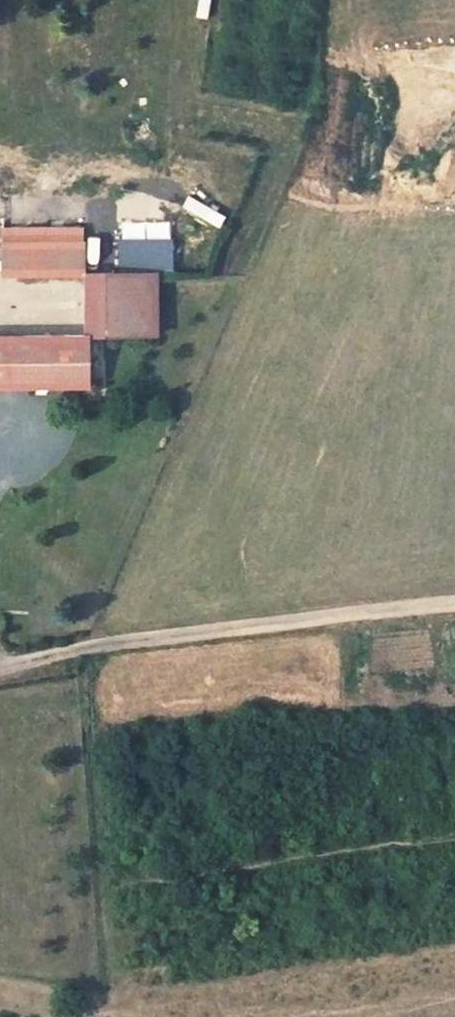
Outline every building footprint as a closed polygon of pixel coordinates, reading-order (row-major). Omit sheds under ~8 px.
[(0,226),(0,241),(23,241),(76,240),(75,225),(0,226)] [(202,264),(202,227),(118,226),(117,263),(202,264)] [(0,241),(0,273),(23,272),(23,241),(0,241)] [(151,269),(80,270),(81,333),(82,333),(152,331),(151,269)] [(82,333),(81,333),(0,334),(0,384),(82,382),(82,333)]
